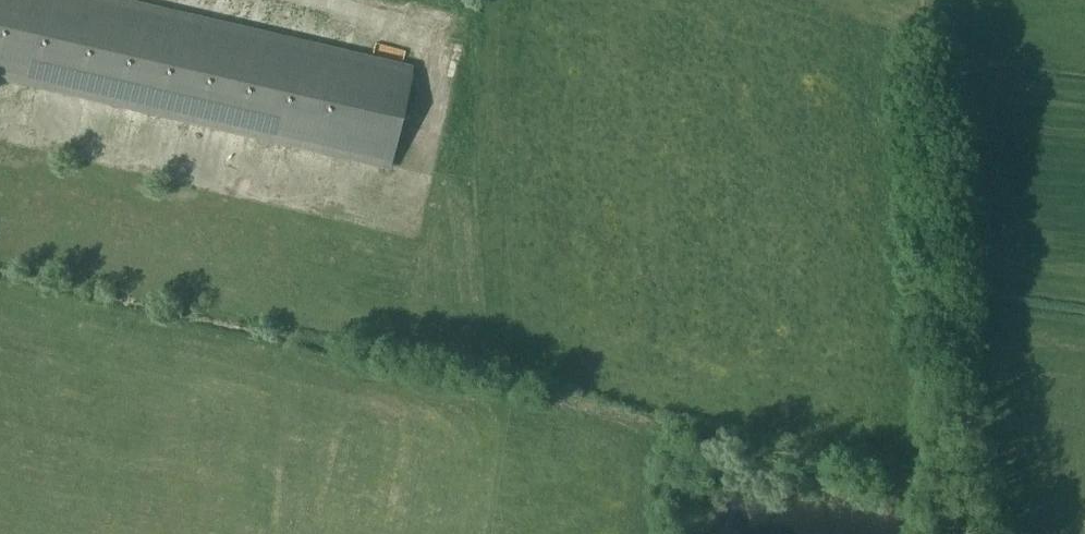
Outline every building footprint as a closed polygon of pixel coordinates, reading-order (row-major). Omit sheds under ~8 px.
[(115,0),(0,0),(0,76),(389,167),(412,69),(115,0)]
